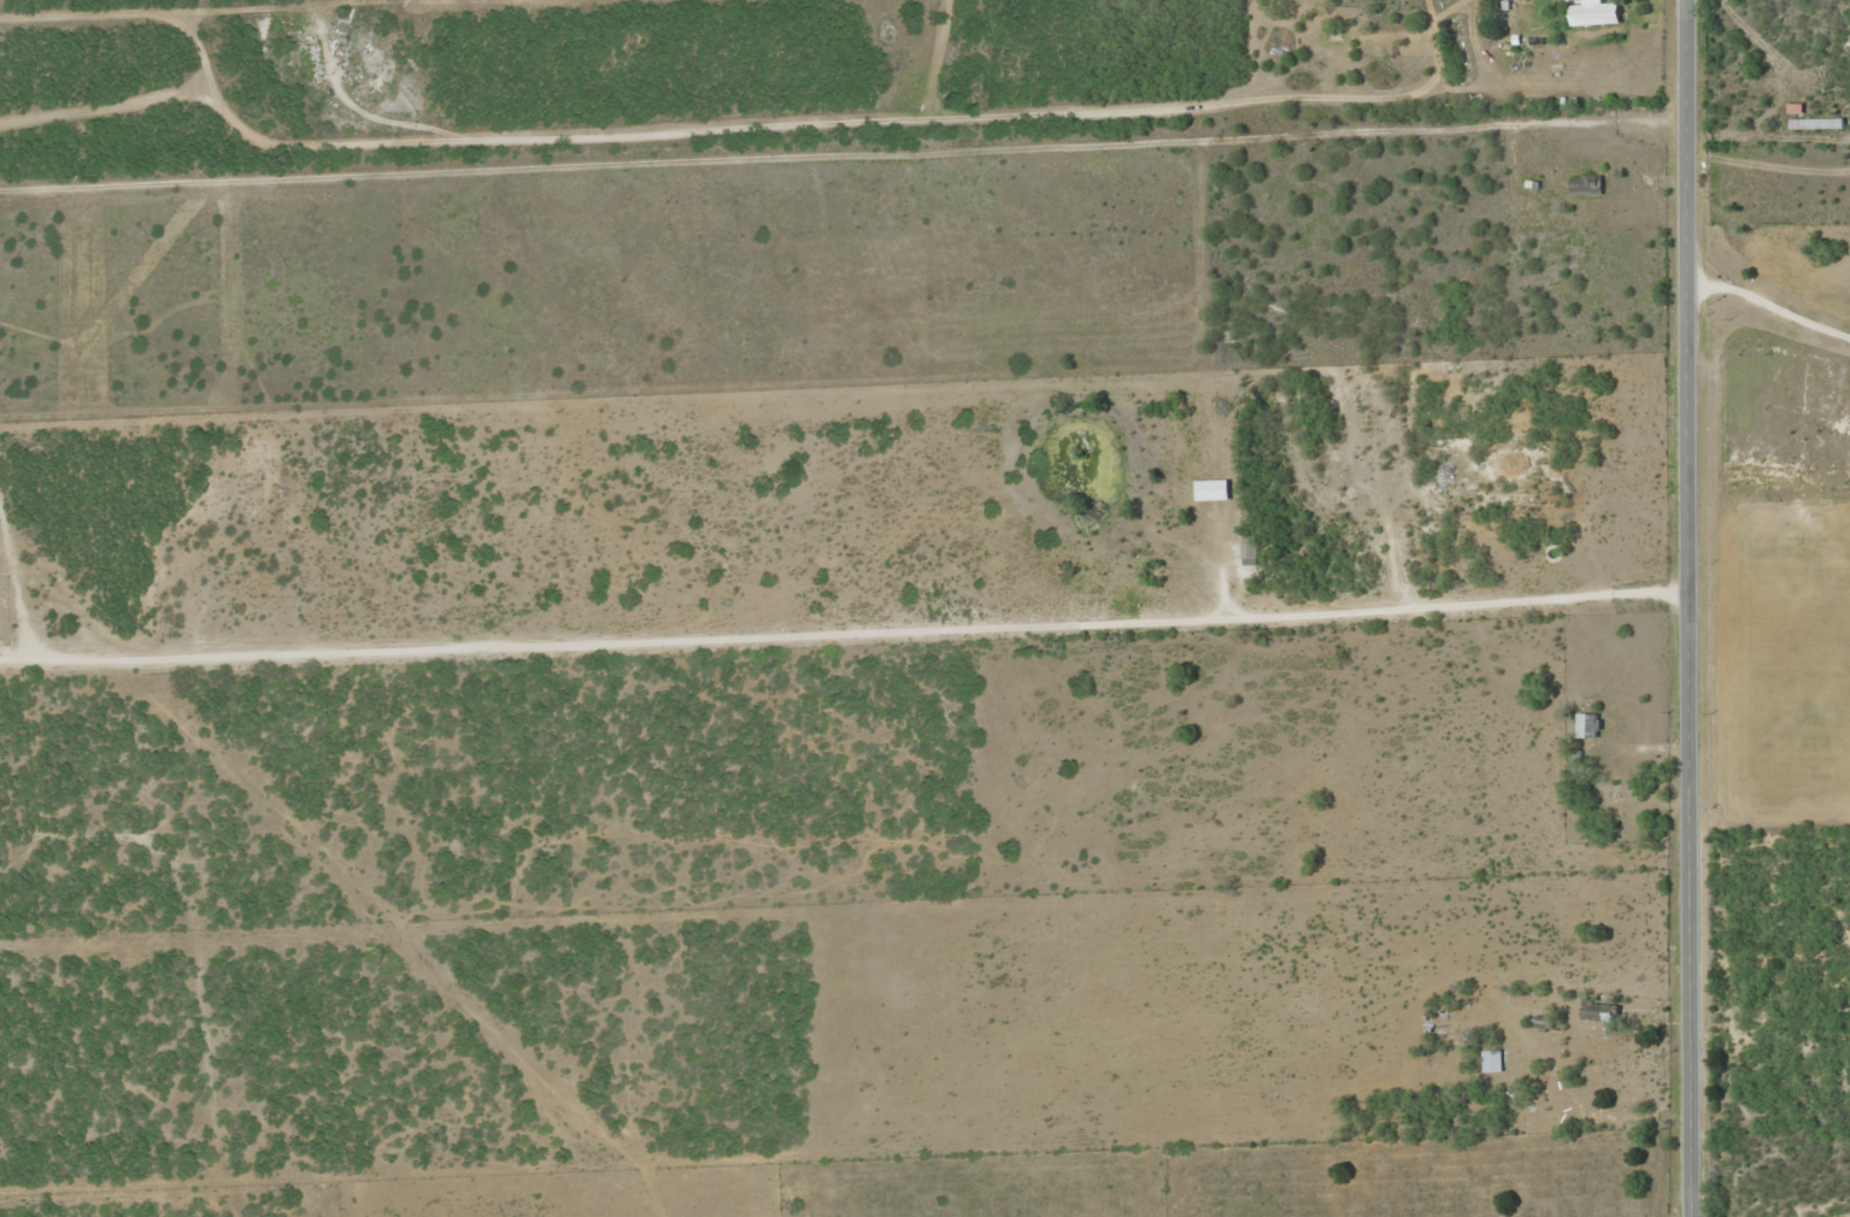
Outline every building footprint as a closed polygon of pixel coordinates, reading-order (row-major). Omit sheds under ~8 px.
[(1572,24),(1621,23),(1620,1),(1571,3),(1572,24)] [(1841,127),(1841,117),(1788,117),(1788,127),(1841,127)] [(1570,195),(1600,194),(1600,175),(1570,175),(1570,195)] [(1599,737),(1599,712),(1577,712),(1577,737),(1599,737)] [(1612,1000),(1583,996),(1580,1017),(1609,1021),(1612,1000)] [(1500,1071),(1500,1048),(1482,1048),(1482,1071),(1500,1071)]
